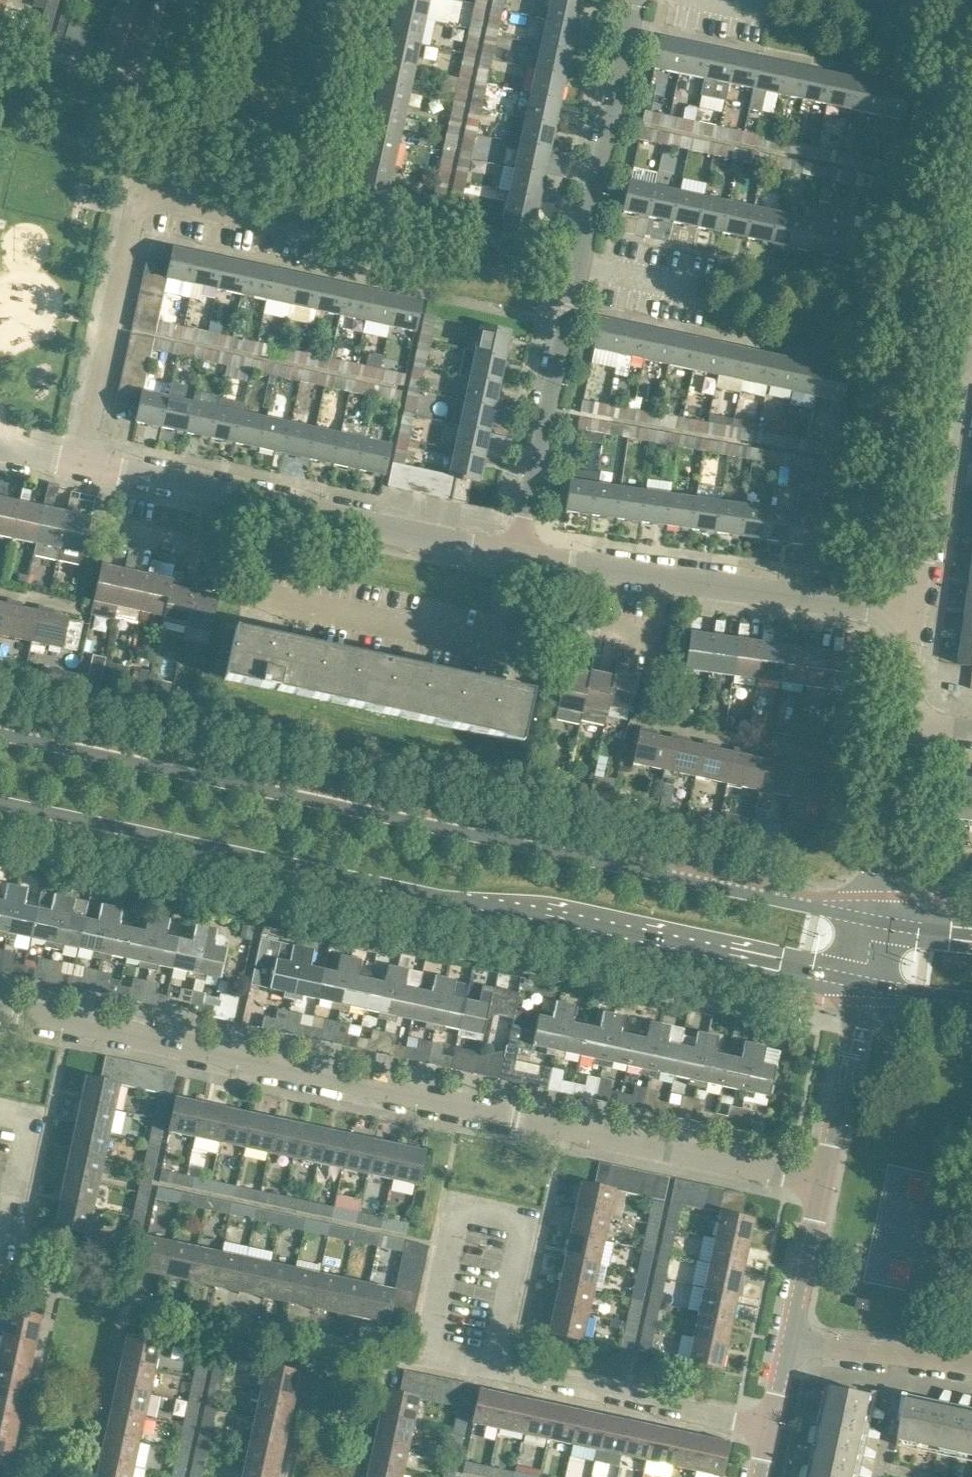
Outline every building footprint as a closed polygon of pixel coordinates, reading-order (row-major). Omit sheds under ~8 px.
[(53,22),(59,0),(47,0),(42,19),(53,22)] [(77,1),(73,0),(66,0),(59,23),(70,26),(77,1)] [(153,0),(119,0),(115,12),(147,20),(153,0)] [(425,17),(429,0),(397,0),(395,11),(425,17)] [(505,0),(493,0),(492,6),(503,8),(505,0)] [(547,18),(577,24),(582,1),(576,0),(551,0),(547,18)] [(486,4),(475,2),(469,27),(480,30),(486,4)] [(498,33),(503,8),(492,6),(486,31),(498,33)] [(389,36),(420,42),(425,17),(395,11),(389,36)] [(140,45),(147,20),(115,12),(108,36),(140,45)] [(572,49),(577,24),(547,18),(541,43),(572,49)] [(42,19),(35,42),(46,45),(53,22),(42,19)] [(70,26),(59,23),(52,47),(63,50),(70,26)] [(475,55),(480,30),(469,27),(464,52),(475,55)] [(492,58),(498,33),(486,31),(481,56),(492,58)] [(108,36),(101,59),(100,59),(100,60),(99,61),(136,72),(136,70),(133,69),(140,45),(108,36)] [(384,61),(414,67),(420,42),(389,36),(384,61)] [(677,73),(683,43),(660,38),(654,68),(677,73)] [(572,49),(541,43),(536,68),(566,75),(572,49)] [(702,79),(709,48),(683,43),(677,73),(702,79)] [(727,84),(734,53),(709,48),(702,79),(698,96),(723,101),(727,84)] [(475,55),(464,52),(459,77),(470,80),(475,55)] [(752,89),(759,59),(734,53),(727,84),(752,89)] [(487,83),(492,58),(481,56),(476,81),(487,83)] [(777,95),(784,64),(759,59),(752,89),(748,110),(760,113),(765,92),(777,95)] [(379,86),(409,93),(414,67),(384,61),(379,86)] [(802,100),(809,69),(784,64),(777,95),(802,100)] [(561,100),(566,75),(536,68),(531,93),(561,100)] [(827,105),(834,75),(809,69),(802,100),(827,105)] [(853,110),(859,80),(834,75),(827,105),(853,110)] [(464,105),(470,80),(459,77),(453,102),(464,105)] [(878,116),(884,85),(859,80),(853,110),(878,116)] [(481,109),(487,83),(476,81),(470,106),(481,109)] [(878,116),(901,121),(908,90),(884,85),(878,116)] [(373,111),(404,118),(409,93),(379,86),(373,111)] [(561,100),(531,93),(525,118),(556,125),(561,100)] [(464,105),(453,102),(448,127),(459,130),(464,105)] [(476,134),(481,109),(470,106),(465,131),(476,134)] [(368,136),(398,143),(404,118),(373,111),(368,136)] [(668,116),(645,111),(642,122),(666,127),(668,116)] [(666,127),(691,132),(693,121),(668,116),(666,127)] [(550,150),(556,125),(525,118),(520,143),(550,150)] [(693,121),(691,132),(716,138),(718,127),(693,121)] [(454,155),(459,130),(448,127),(443,153),(454,155)] [(716,138),(741,143),(743,132),(718,127),(716,138)] [(641,128),(639,139),(662,144),(664,133),(641,128)] [(471,159),(476,134),(465,131),(459,156),(471,159)] [(743,132),(741,143),(766,148),(768,137),(743,132)] [(662,144),(687,149),(689,138),(664,133),(662,144)] [(363,162),(393,168),(398,143),(368,136),(363,162)] [(766,148),(791,154),(793,143),(768,137),(766,148)] [(712,155),(714,144),(689,138),(687,149),(712,155)] [(550,150),(520,143),(515,168),(545,175),(550,150)] [(793,143),(791,154),(816,159),(818,148),(793,143)] [(712,155),(737,160),(739,149),(714,144),(712,155)] [(816,159),(841,164),(843,153),(818,148),(816,159)] [(762,165),(765,154),(739,149),(737,160),(762,165)] [(454,155),(443,153),(437,178),(448,180),(454,155)] [(843,153),(841,164),(866,170),(868,159),(843,153)] [(762,165),(787,171),(790,160),(765,154),(762,165)] [(465,184),(471,159),(459,156),(454,181),(465,184)] [(892,164),(868,159),(866,170),(890,175),(892,164)] [(812,176),(815,165),(790,160),(787,171),(812,176)] [(357,187),(388,193),(393,168),(363,162),(357,187)] [(812,176),(837,181),(840,170),(815,165),(812,176)] [(540,200),(545,175),(515,168),(509,193),(540,200)] [(862,187),(865,176),(840,170),(837,181),(862,187)] [(889,181),(865,176),(862,187),(886,192),(889,181)] [(443,205),(448,180),(437,178),(432,203),(443,205)] [(460,209),(465,184),(454,181),(449,206),(460,209)] [(623,212),(646,217),(653,187),(630,182),(629,182),(623,212)] [(382,217),(388,193),(357,187),(352,211),(382,217)] [(678,192),(653,187),(646,217),(671,223),(678,192)] [(671,223),(696,228),(703,198),(678,192),(671,223)] [(540,200),(509,193),(504,218),(534,225),(540,200)] [(728,203),(703,198),(696,228),(721,233),(728,203)] [(432,203),(427,227),(438,230),(443,205),(432,203)] [(721,233),(746,239),(753,208),(728,203),(721,233)] [(449,206),(443,231),(454,233),(460,209),(449,206)] [(778,214),(753,208),(746,239),(772,244),(778,214)] [(772,244),(797,250),(803,219),(778,214),(772,244)] [(499,242),(529,249),(534,225),(504,218),(501,231),(464,223),(461,234),(460,240),(497,248),(499,242)] [(828,225),(803,219),(797,250),(822,255),(828,225)] [(822,255),(847,260),(853,230),(828,225),(822,255)] [(877,235),(853,230),(847,260),(871,265),(877,235)] [(190,284),(197,254),(173,249),(170,262),(168,273),(167,279),(190,284)] [(215,289),(222,259),(197,254),(190,284),(215,289)] [(145,268),(168,273),(170,262),(147,257),(145,268)] [(240,295),(247,265),(222,259),(215,289),(240,295)] [(265,300),(272,270),(247,265),(240,295),(265,300)] [(167,279),(168,273),(145,268),(142,279),(165,285),(166,279),(167,279)] [(291,305),(297,275),(272,270),(265,300),(291,305)] [(316,311),(322,281),(297,275),(291,305),(316,311)] [(165,285),(142,279),(140,291),(163,296),(165,285)] [(341,316),(347,286),(322,281),(316,311),(341,316)] [(366,322),(373,291),(347,286),(341,316),(366,322)] [(163,296),(140,291),(137,303),(160,308),(163,296)] [(391,327),(398,297),(373,291),(366,322),(391,327)] [(415,332),(421,302),(398,297),(391,327),(415,332)] [(160,308),(137,303),(135,315),(158,320),(160,308)] [(158,320),(135,315),(132,328),(155,333),(157,322),(158,320)] [(425,315),(420,337),(431,340),(435,317),(425,315)] [(624,324),(600,319),(593,349),(594,349),(618,355),(618,354),(624,324)] [(157,322),(155,333),(178,338),(181,327),(157,322)] [(619,355),(614,377),(628,380),(633,358),(643,360),(649,329),(624,324),(618,355),(619,355)] [(206,332),(181,327),(178,338),(204,343),(206,332)] [(511,333),(481,327),(475,351),(506,358),(511,333)] [(674,335),(649,329),(643,360),(668,365),(674,335)] [(231,338),(206,332),(204,343),(229,349),(231,338)] [(131,334),(128,345),(151,350),(154,339),(131,334)] [(693,371),(699,340),(674,335),(668,365),(693,371)] [(425,365),(431,340),(420,337),(414,362),(425,365)] [(256,343),(231,338),(229,349),(254,354),(256,343)] [(179,344),(154,339),(151,350),(177,355),(179,344)] [(724,346),(699,340),(693,371),(718,376),(724,346)] [(281,348),(256,343),(254,354),(279,359),(281,349),(281,348)] [(202,360),(203,354),(204,350),(179,344),(177,355),(202,360)] [(126,357),(149,362),(151,350),(128,345),(126,357)] [(743,381),(749,351),(724,346),(718,376),(743,381)] [(306,354),(281,348),(281,349),(279,359),(304,365),(306,354)] [(500,383),(506,358),(475,351),(466,349),(460,374),(470,376),(500,383)] [(204,350),(203,354),(202,360),(226,366),(229,355),(204,350)] [(774,356),(749,351),(743,381),(768,387),(774,356)] [(331,359),(306,354),(304,365),(329,370),(331,359)] [(253,360),(229,355),(226,366),(251,371),(253,360)] [(793,392),(799,362),(774,356),(768,387),(793,392)] [(126,357),(123,368),(146,373),(149,362),(126,357)] [(357,365),(331,359),(329,370),(354,376),(357,365)] [(278,365),(253,360),(251,371),(276,376),(278,365)] [(414,362),(409,388),(420,390),(425,365),(414,362)] [(825,367),(799,362),(793,392),(818,397),(825,367)] [(303,371),(278,365),(276,376),(300,382),(303,371)] [(382,370),(357,365),(354,376),(380,381),(382,370)] [(818,397),(841,402),(842,402),(848,372),(825,367),(818,397)] [(121,380),(144,385),(145,379),(146,373),(123,368),(121,380)] [(405,375),(382,370),(380,381),(403,386),(405,375)] [(300,382),(325,387),(327,376),(303,371),(300,382)] [(352,381),(327,376),(325,387),(350,392),(352,381)] [(500,383),(470,376),(465,401),(495,408),(500,383)] [(139,409),(136,423),(161,428),(168,398),(171,384),(145,379),(144,385),(142,397),(139,409)] [(121,380),(118,391),(142,397),(144,385),(121,380)] [(376,387),(352,381),(350,392),(374,397),(376,387)] [(376,387),(374,397),(399,403),(402,392),(376,387)] [(414,415),(420,390),(409,388),(404,413),(414,415)] [(116,404),(139,409),(142,397),(118,391),(116,404)] [(161,428),(186,434),(193,403),(168,398),(161,428)] [(490,432),(495,408),(465,401),(459,426),(490,432)] [(608,405),(583,401),(582,401),(580,412),(606,416),(608,405)] [(217,409),(193,403),(186,434),(211,439),(217,409)] [(633,410),(608,405),(606,416),(631,421),(633,410)] [(235,444),(242,414),(217,409),(211,439),(235,444)] [(631,421),(657,426),(659,414),(633,410),(631,421)] [(404,413),(398,438),(409,440),(414,415),(404,413)] [(266,419),(242,414),(235,444),(260,450),(266,419)] [(684,419),(659,414),(657,426),(682,430),(684,419)] [(579,418),(577,429),(578,429),(603,433),(605,423),(579,418)] [(291,424),(266,419),(260,450),(285,455),(291,425),(291,424)] [(682,430),(707,435),(709,424),(684,419),(682,430)] [(628,438),(630,427),(605,423),(603,433),(628,438)] [(285,455),(309,460),(316,430),(291,424),(291,425),(285,455)] [(734,428),(709,424),(707,435),(732,439),(734,428)] [(490,432),(459,426),(454,451),(484,457),(490,432)] [(655,432),(630,427),(628,438),(653,442),(655,432)] [(732,439),(758,444),(760,433),(734,428),(732,439)] [(309,460),(334,465),(340,435),(316,430),(309,460)] [(679,447),(681,436),(655,432),(653,442),(679,447)] [(785,437),(760,433),(758,444),(783,448),(785,437)] [(334,465),(359,471),(365,440),(340,435),(334,465)] [(706,441),(681,436),(679,447),(704,452),(706,441)] [(783,448),(808,453),(810,442),(785,437),(783,448)] [(404,465),(409,440),(398,438),(393,463),(404,465)] [(365,440),(359,471),(384,476),(390,446),(365,440)] [(729,456),(731,445),(706,441),(704,452),(729,456)] [(831,445),(810,442),(808,453),(829,456),(832,445),(831,445)] [(756,450),(731,445),(729,456),(754,461),(756,450)] [(780,465),(782,454),(756,450),(754,461),(780,465)] [(454,451),(449,475),(456,477),(472,481),(479,482),(484,457),(454,451)] [(807,459),(782,454),(780,465),(805,470),(807,459)] [(805,470),(826,473),(827,474),(828,462),(807,459),(805,470)] [(388,487),(401,489),(406,466),(404,465),(393,463),(388,487)] [(414,492),(419,469),(406,466),(401,489),(414,492)] [(414,492),(427,495),(432,472),(419,469),(414,492)] [(440,498),(445,474),(432,472),(427,495),(440,498)] [(456,477),(449,475),(445,474),(440,498),(451,501),(456,477)] [(469,493),(472,481),(456,477),(451,501),(467,504),(469,493)] [(566,512),(589,516),(593,485),(571,481),(570,481),(566,512)] [(19,503),(5,500),(8,485),(0,483),(0,536),(12,539),(19,503)] [(56,561),(66,514),(52,511),(55,495),(57,496),(59,485),(48,483),(43,509),(35,544),(33,556),(56,561)] [(619,488),(593,485),(589,516),(614,519),(619,488)] [(35,544),(43,509),(28,505),(32,490),(23,488),(19,503),(12,539),(35,544)] [(614,519),(640,523),(644,492),(619,488),(614,519)] [(670,495),(644,492),(640,523),(665,526),(670,495)] [(665,526),(691,530),(695,499),(670,495),(665,526)] [(81,566),(83,554),(91,519),(75,516),(78,500),(70,498),(66,514),(56,561),(81,566)] [(721,503),(695,499),(691,530),(716,533),(721,503)] [(716,533),(742,537),(746,506),(721,503),(716,533)] [(771,510),(746,506),(742,537),(767,541),(771,510)] [(767,541),(792,544),(797,513),(771,510),(767,541)] [(821,517),(797,513),(792,544),(817,548),(821,517)] [(93,601),(91,614),(115,619),(118,606),(125,572),(125,571),(124,571),(110,568),(113,552),(104,550),(93,601)] [(141,612),(149,577),(137,574),(140,558),(132,557),(128,572),(125,572),(118,606),(141,612)] [(164,616),(172,582),(161,579),(164,563),(155,562),(152,577),(149,577),(141,612),(164,616)] [(164,616),(162,623),(186,628),(193,592),(179,589),(183,574),(174,572),(172,581),(164,616)] [(18,576),(16,586),(25,587),(27,578),(18,576)] [(210,633),(218,598),(202,594),(206,579),(197,577),(193,592),(186,628),(210,633)] [(6,605),(0,632),(1,632),(14,635),(13,638),(31,642),(32,642),(32,639),(38,612),(37,612),(15,607),(16,602),(8,600),(7,600),(6,605)] [(38,612),(32,639),(46,642),(45,645),(63,649),(63,646),(77,649),(83,622),(69,620),(69,619),(47,614),(48,609),(39,607),(38,607),(37,612),(38,612)] [(971,640),(971,615),(967,614),(963,639),(971,640)] [(679,618),(669,617),(667,627),(677,629),(679,618)] [(685,669),(709,673),(714,637),(699,635),(701,619),(692,618),(685,669)] [(709,673),(733,676),(737,640),(723,638),(725,622),(716,621),(714,637),(709,673)] [(756,679),(761,644),(746,642),(748,626),(739,624),(737,640),(733,676),(756,679)] [(756,679),(780,683),(785,647),(770,645),(773,629),(763,628),(761,644),(756,679)] [(532,693),(531,693),(531,694),(308,646),(308,645),(239,631),(237,631),(237,630),(236,629),(225,680),(521,744),(532,693)] [(804,686),(809,651),(794,648),(796,633),(787,631),(785,647),(780,683),(804,686)] [(804,686),(827,690),(832,653),(818,651),(820,636),(811,635),(809,651),(804,686)] [(852,693),(854,682),(857,657),(842,655),(844,639),(835,638),(832,653),(827,690),(852,693)] [(963,639),(959,665),(971,666),(971,640),(963,639)] [(631,712),(639,677),(623,673),(626,659),(630,660),(632,649),(620,646),(613,677),(608,707),(631,712)] [(556,718),(579,723),(589,678),(574,675),(577,659),(578,654),(570,652),(568,657),(556,655),(555,657),(553,669),(550,681),(556,682),(557,682),(563,683),(561,694),(559,693),(559,696),(560,696),(556,718)] [(604,726),(608,707),(613,677),(598,674),(602,659),(593,657),(589,678),(579,723),(580,723),(581,721),(604,726)] [(857,657),(854,682),(868,684),(871,660),(857,657)] [(17,663),(14,675),(23,676),(26,664),(17,663)] [(128,668),(106,663),(102,680),(124,685),(128,668)] [(135,668),(132,684),(146,687),(150,671),(135,668)] [(78,675),(66,673),(63,686),(75,688),(78,675)] [(78,675),(75,688),(87,691),(90,676),(88,676),(78,674),(78,675)] [(126,684),(123,699),(123,700),(145,704),(148,688),(126,684)] [(151,684),(148,701),(168,705),(171,688),(151,684)] [(187,693),(174,691),(172,702),(184,705),(187,693)] [(694,712),(681,710),(679,721),(692,723),(694,712)] [(750,725),(740,723),(738,735),(747,737),(750,725)] [(786,723),(784,734),(796,736),(798,725),(786,723)] [(640,728),(639,733),(632,763),(634,764),(634,760),(647,763),(647,766),(664,770),(671,740),(670,740),(648,735),(649,730),(640,728)] [(767,730),(754,728),(752,736),(765,739),(767,730)] [(702,747),(701,747),(679,742),(681,737),(671,735),(670,740),(671,740),(664,770),(662,778),(678,781),(679,774),(695,777),(696,774),(702,747)] [(833,746),(844,748),(846,737),(845,737),(830,735),(829,744),(833,745),(833,746)] [(711,749),(712,744),(702,742),(701,747),(702,747),(696,774),(697,774),(710,777),(709,780),(727,784),(728,781),(727,781),(733,754),(733,753),(711,749)] [(765,760),(764,760),(742,755),(743,750),(734,748),(733,753),(733,754),(727,781),(728,781),(741,784),(741,787),(758,791),(759,788),(759,787),(765,760)] [(773,762),(774,757),(765,755),(764,760),(765,760),(759,787),(759,788),(772,790),(772,793),(789,797),(790,797),(796,767),(795,767),(773,762)] [(821,804),(827,774),(804,769),(806,764),(796,762),(795,767),(796,767),(790,797),(789,797),(786,811),(792,812),(792,811),(805,814),(807,801),(821,804)] [(949,825),(971,827),(971,775),(950,772),(949,778),(947,794),(952,794),(949,825)] [(554,781),(552,790),(561,793),(564,783),(554,781)] [(588,798),(591,785),(576,782),(573,795),(588,798)] [(663,786),(657,813),(667,816),(673,788),(663,786)] [(648,801),(646,811),(654,813),(657,803),(648,801)] [(708,817),(707,822),(717,824),(719,815),(713,814),(708,817)] [(737,818),(735,828),(745,830),(747,820),(737,818)] [(783,826),(767,823),(764,835),(780,839),(783,826)] [(6,940),(17,887),(0,883),(0,938),(6,940)] [(17,887),(6,940),(15,942),(17,936),(32,939),(41,892),(37,909),(24,906),(28,889),(17,887)] [(44,948),(55,950),(66,897),(41,892),(32,939),(45,942),(44,948)] [(66,897),(55,950),(63,952),(64,946),(79,949),(86,919),(85,919),(89,902),(66,897)] [(91,958),(102,960),(113,907),(101,905),(97,922),(86,919),(79,949),(92,952),(91,958)] [(113,907),(102,960),(110,962),(111,956),(127,959),(133,929),(119,926),(123,910),(113,907)] [(139,968),(149,970),(160,918),(148,915),(144,932),(133,929),(127,959),(140,962),(139,968)] [(160,918),(149,970),(158,972),(159,966),(174,969),(180,940),(166,937),(170,920),(160,918)] [(186,978),(196,980),(207,928),(195,925),(193,937),(192,942),(180,940),(174,969),(187,972),(186,978)] [(207,928),(196,980),(205,982),(206,976),(221,979),(229,942),(226,937),(217,935),(218,930),(207,928)] [(282,999),(292,1001),(304,947),(292,945),(281,943),(280,942),(262,938),(251,985),(283,993),(282,999)] [(315,950),(304,947),(292,1001),(301,1003),(302,997),(317,1000),(323,970),(311,968),(315,950)] [(336,973),(323,970),(317,1000),(330,1003),(329,1009),(340,1011),(351,958),(340,955),(336,973)] [(350,1007),(364,1010),(371,980),(358,978),(362,960),(351,958),(340,1011),(348,1013),(350,1007)] [(10,975),(23,978),(26,966),(12,963),(10,975)] [(38,969),(26,966),(23,978),(35,980),(38,969)] [(383,983),(371,980),(364,1010),(378,1013),(377,1019),(387,1021),(398,968),(387,966),(383,983)] [(412,1020),(418,991),(422,973),(409,970),(398,968),(387,1021),(396,1023),(398,1017),(412,1020)] [(57,985),(71,988),(74,976),(60,973),(57,985)] [(434,1031),(445,978),(434,976),(431,993),(419,990),(422,973),(418,991),(412,1020),(426,1023),(424,1029),(434,1031)] [(85,979),(74,976),(71,988),(82,990),(85,979)] [(445,1026),(459,1029),(465,1001),(453,998),(456,981),(445,978),(434,1031),(444,1033),(445,1026)] [(489,1011),(514,1017),(515,1011),(519,995),(469,983),(465,1001),(459,1029),(458,1036),(482,1041),(489,1011)] [(105,995),(118,998),(121,986),(107,984),(105,995)] [(132,989),(121,986),(118,998),(130,1000),(132,989)] [(166,1008),(168,997),(155,994),(152,1005),(166,1008)] [(220,1008),(215,1007),(213,1018),(233,1023),(239,997),(223,994),(220,1008)] [(166,1008),(177,1010),(180,999),(168,997),(166,1008)] [(554,1056),(565,1004),(555,1002),(551,1019),(538,1016),(515,1011),(514,1017),(508,1045),(518,1048),(519,1042),(532,1045),(547,1048),(546,1054),(554,1056)] [(215,1007),(202,1004),(199,1015),(213,1018),(215,1007)] [(565,1004),(554,1056),(565,1058),(566,1052),(579,1055),(585,1026),(573,1024),(576,1007),(565,1004)] [(593,1064),(601,1066),(613,1014),(602,1012),(598,1029),(585,1026),(579,1055),(595,1058),(593,1064)] [(613,1014),(601,1066),(612,1068),(613,1062),(626,1065),(633,1037),(620,1034),(624,1017),(613,1014)] [(262,1029),(274,1031),(277,1020),(264,1017),(262,1029)] [(640,1075),(649,1076),(660,1025),(649,1022),(646,1039),(633,1037),(626,1065),(641,1069),(640,1075)] [(297,1036),(309,1039),(311,1027),(299,1025),(297,1036)] [(660,1025),(649,1076),(659,1079),(661,1073),(674,1076),(684,1030),(660,1025)] [(324,1030),(311,1027),(309,1039),(322,1041),(324,1030)] [(688,1085),(696,1087),(707,1035),(696,1032),(695,1039),(683,1036),(684,1030),(674,1076),(689,1079),(688,1085)] [(346,1035),(344,1046),(356,1049),(359,1037),(346,1035)] [(707,1035),(696,1087),(707,1089),(708,1083),(721,1086),(727,1057),(715,1055),(718,1037),(707,1035)] [(372,1040),(359,1037),(356,1049),(369,1052),(372,1040)] [(734,1095),(743,1097),(755,1045),(744,1043),(740,1060),(727,1057),(721,1086),(735,1089),(734,1095)] [(391,1056),(403,1059),(406,1048),(394,1045),(391,1056)] [(755,1045),(743,1097),(753,1099),(755,1093),(769,1097),(776,1068),(762,1065),(766,1047),(755,1045)] [(419,1050),(406,1048),(403,1059),(416,1062),(419,1050)] [(473,1074),(499,1080),(502,1065),(504,1058),(478,1052),(473,1074)] [(441,1055),(438,1066),(451,1069),(453,1058),(441,1055)] [(105,1058),(100,1080),(112,1082),(117,1059),(105,1057),(105,1058)] [(502,1065),(499,1080),(510,1082),(513,1071),(515,1060),(504,1058),(502,1065)] [(112,1082),(120,1084),(123,1085),(128,1062),(117,1059),(112,1082)] [(123,1085),(135,1087),(140,1064),(128,1062),(123,1085)] [(152,1067),(140,1064),(135,1087),(147,1090),(152,1067)] [(164,1069),(152,1067),(147,1090),(159,1092),(164,1069)] [(159,1092),(160,1093),(171,1095),(176,1072),(164,1069),(159,1092)] [(523,1085),(526,1073),(513,1071),(510,1082),(523,1085)] [(538,1076),(526,1073),(523,1085),(536,1087),(538,1076)] [(86,1079),(82,1101),(115,1108),(120,1084),(112,1082),(100,1080),(84,1077),(84,1079),(86,1079)] [(558,1092),(570,1095),(573,1083),(561,1081),(558,1092)] [(586,1086),(573,1083),(570,1095),(583,1098),(586,1086)] [(606,1102),(618,1105),(620,1094),(608,1091),(606,1102)] [(171,1095),(160,1093),(155,1117),(166,1119),(171,1095)] [(633,1096),(620,1094),(618,1105),(631,1108),(633,1096)] [(177,1096),(169,1133),(171,1134),(171,1131),(193,1136),(200,1104),(178,1099),(179,1097),(178,1096),(177,1096)] [(115,1108),(82,1101),(76,1126),(110,1134),(115,1108)] [(653,1112),(665,1115),(668,1104),(655,1101),(653,1112)] [(218,1141),(225,1110),(200,1104),(193,1136),(218,1141)] [(681,1106),(668,1104),(665,1115),(678,1118),(681,1106)] [(243,1146),(250,1115),(225,1110),(218,1141),(243,1146)] [(700,1122),(712,1125),(715,1114),(703,1111),(700,1122)] [(728,1116),(715,1114),(712,1125),(726,1128),(728,1116)] [(268,1152),(275,1120),(250,1115),(243,1146),(268,1152)] [(155,1117),(150,1142),(161,1145),(166,1119),(155,1117)] [(293,1157),(300,1126),(275,1120),(268,1152),(293,1157)] [(748,1133),(761,1135),(763,1124),(750,1121),(748,1133)] [(76,1126),(71,1152),(104,1159),(110,1134),(76,1126)] [(318,1162),(325,1131),(300,1126),(293,1157),(318,1162)] [(343,1168),(350,1136),(325,1131),(318,1162),(343,1168)] [(368,1173),(375,1142),(350,1136),(343,1168),(368,1173)] [(150,1142),(144,1168),(155,1170),(161,1145),(150,1142)] [(393,1179),(400,1147),(375,1142),(368,1173),(393,1179)] [(393,1179),(416,1183),(415,1186),(417,1187),(425,1150),(423,1149),(422,1152),(400,1147),(393,1179)] [(104,1159),(71,1152),(65,1177),(99,1184),(104,1159)] [(598,1164),(594,1186),(605,1189),(609,1165),(599,1163),(598,1164)] [(605,1189),(614,1191),(617,1192),(622,1168),(609,1165),(605,1189)] [(144,1168),(139,1193),(150,1195),(155,1170),(144,1168)] [(634,1170),(622,1168),(617,1192),(629,1194),(634,1170)] [(646,1173),(634,1170),(629,1194),(641,1197),(646,1173)] [(184,1176),(184,1175),(162,1171),(160,1182),(182,1187),(184,1176)] [(641,1197),(652,1199),(658,1175),(646,1173),(641,1197)] [(658,1175),(652,1199),(664,1202),(669,1178),(658,1175)] [(184,1176),(182,1187),(207,1192),(209,1181),(184,1176)] [(65,1177),(60,1202),(93,1210),(101,1211),(103,1198),(96,1196),(99,1184),(65,1177)] [(675,1179),(670,1203),(682,1205),(687,1182),(675,1179)] [(209,1181),(207,1192),(232,1198),(234,1186),(209,1181)] [(682,1205),(692,1208),(697,1184),(687,1182),(682,1205)] [(581,1186),(576,1208),(609,1216),(614,1191),(605,1189),(594,1186),(579,1183),(578,1185),(581,1186)] [(709,1186),(697,1184),(692,1208),(704,1210),(709,1186)] [(234,1186),(232,1198),(257,1203),(260,1192),(234,1186)] [(704,1210),(715,1212),(720,1189),(709,1186),(704,1210)] [(158,1188),(155,1199),(178,1204),(180,1193),(158,1188)] [(715,1212),(721,1214),(728,1215),(733,1191),(720,1189),(715,1212)] [(733,1191),(728,1215),(741,1218),(746,1194),(745,1194),(733,1191)] [(260,1192),(257,1203),(282,1208),(285,1197),(260,1192)] [(139,1193),(133,1218),(144,1221),(150,1195),(139,1193)] [(180,1193),(178,1204),(203,1209),(205,1198),(180,1193)] [(285,1197),(282,1208),(307,1214),(310,1203),(285,1197)] [(205,1198),(203,1209),(228,1215),(230,1203),(205,1198)] [(652,1199),(647,1223),(659,1226),(664,1202),(652,1199)] [(93,1210),(60,1202),(55,1225),(52,1225),(52,1227),(96,1235),(98,1224),(90,1223),(93,1210)] [(230,1203),(228,1215),(253,1220),(256,1209),(230,1203)] [(310,1203),(307,1214),(332,1219),(335,1208),(310,1203)] [(682,1205),(670,1203),(665,1227),(677,1229),(682,1205)] [(360,1213),(335,1208),(332,1219),(357,1225),(360,1213)] [(609,1216),(576,1208),(571,1233),(603,1241),(609,1216)] [(253,1220),(278,1225),(281,1214),(256,1209),(253,1220)] [(385,1219),(360,1213),(357,1225),(382,1230),(385,1219)] [(278,1225),(303,1231),(306,1220),(281,1214),(278,1225)] [(728,1215),(721,1214),(715,1237),(748,1244),(753,1222),(755,1222),(756,1221),(741,1218),(728,1215)] [(133,1218),(128,1242),(139,1244),(144,1221),(133,1218)] [(382,1230),(406,1235),(407,1230),(408,1224),(385,1219),(382,1230)] [(303,1231),(329,1236),(331,1225),(306,1220),(303,1231)] [(647,1223),(641,1248),(653,1251),(659,1226),(647,1223)] [(329,1236),(354,1242),(356,1231),(331,1225),(329,1236)] [(665,1227),(659,1252),(671,1254),(677,1229),(665,1227)] [(354,1242),(379,1247),(381,1236),(356,1231),(354,1242)] [(603,1241),(571,1233),(566,1259),(598,1266),(603,1241)] [(141,1270),(163,1275),(169,1244),(148,1239),(149,1237),(147,1236),(139,1273),(141,1274),(141,1270)] [(404,1252),(407,1241),(381,1236),(379,1247),(404,1252)] [(743,1269),(748,1244),(715,1237),(710,1262),(743,1269)] [(407,1241),(404,1252),(426,1256),(429,1246),(407,1241)] [(163,1275),(188,1280),(194,1249),(169,1244),(163,1275)] [(641,1248),(636,1273),(648,1276),(653,1251),(641,1248)] [(194,1249),(188,1280),(213,1286),(220,1255),(194,1249)] [(424,1268),(426,1256),(404,1252),(402,1263),(424,1268)] [(659,1252),(654,1277),(666,1279),(671,1254),(659,1252)] [(213,1286),(238,1291),(245,1260),(220,1255),(213,1286)] [(566,1259),(560,1284),(592,1291),(601,1293),(607,1268),(598,1266),(566,1259)] [(238,1291),(263,1297),(270,1266),(245,1260),(238,1291)] [(737,1294),(743,1269),(710,1262),(705,1287),(737,1294)] [(421,1280),(424,1268),(402,1263),(399,1275),(421,1280)] [(263,1297),(288,1302),(295,1271),(270,1266),(263,1297)] [(288,1302),(313,1307),(320,1276),(295,1271),(288,1302)] [(631,1298),(643,1301),(648,1276),(636,1273),(631,1298)] [(419,1291),(421,1280),(399,1275),(397,1286),(419,1291)] [(320,1276),(313,1307),(339,1313),(345,1282),(320,1276)] [(649,1302),(661,1304),(666,1279),(654,1277),(649,1302)] [(339,1313),(364,1318),(370,1287),(345,1282),(339,1313)] [(592,1291),(560,1284),(555,1309),(587,1316),(592,1291)] [(416,1302),(419,1291),(397,1286),(396,1290),(394,1290),(394,1292),(393,1298),(416,1302)] [(390,1311),(393,1298),(394,1292),(370,1287),(364,1318),(385,1323),(384,1326),(386,1326),(390,1311)] [(732,1319),(737,1294),(705,1287),(699,1312),(732,1319)] [(416,1302),(393,1298),(390,1311),(413,1316),(416,1302)] [(637,1326),(643,1301),(631,1298),(625,1323),(637,1326)] [(857,1308),(861,1309),(865,1310),(870,1311),(872,1301),(859,1299),(857,1308)] [(655,1329),(661,1304),(649,1302),(643,1327),(655,1329)] [(587,1316),(555,1309),(550,1331),(547,1331),(546,1333),(583,1341),(583,1340),(584,1339),(582,1338),(587,1316)] [(9,1312),(4,1335),(35,1341),(40,1319),(43,1320),(43,1318),(42,1318),(39,1317),(6,1310),(6,1311),(9,1312)] [(726,1344),(732,1319),(699,1312),(694,1337),(726,1344)] [(620,1348),(632,1351),(637,1326),(625,1323),(620,1348)] [(638,1352),(650,1355),(650,1354),(655,1329),(643,1327),(638,1352)] [(35,1341),(4,1335),(0,1352),(0,1360),(30,1366),(35,1341)] [(162,1343),(126,1335),(125,1335),(124,1337),(127,1338),(122,1360),(154,1367),(159,1344),(161,1345),(162,1343)] [(721,1368),(726,1344),(694,1337),(689,1361),(687,1361),(687,1362),(687,1363),(724,1371),(724,1369),(721,1368)] [(194,1375),(205,1377),(210,1354),(205,1352),(199,1351),(199,1352),(194,1375)] [(227,1358),(227,1357),(222,1356),(216,1355),(211,1378),(222,1381),(227,1358)] [(25,1391),(30,1366),(0,1360),(0,1386),(25,1391)] [(122,1360),(117,1385),(148,1392),(150,1383),(154,1367),(122,1360)] [(264,1383),(263,1389),(294,1396),(299,1374),(301,1375),(302,1373),(265,1366),(264,1366),(264,1368),(267,1368),(264,1383)] [(399,1394),(411,1397),(414,1383),(416,1373),(403,1371),(399,1394)] [(416,1373),(414,1383),(411,1397),(421,1399),(422,1399),(427,1376),(416,1373)] [(194,1375),(188,1400),(200,1402),(204,1383),(205,1377),(194,1375)] [(427,1376),(422,1399),(434,1401),(437,1383),(438,1378),(427,1376)] [(211,1378),(205,1403),(216,1406),(222,1381),(211,1378)] [(438,1378),(437,1383),(434,1401),(445,1404),(449,1383),(450,1380),(438,1378)] [(450,1380),(449,1383),(445,1404),(456,1406),(461,1382),(450,1380)] [(469,1409),(474,1385),(461,1382),(456,1406),(458,1407),(469,1409)] [(117,1385),(111,1410),(143,1417),(148,1392),(117,1385)] [(861,1476),(865,1476),(872,1476),(873,1472),(863,1466),(865,1457),(876,1459),(877,1452),(867,1447),(869,1437),(880,1439),(881,1433),(871,1427),(873,1417),(884,1420),(885,1413),(875,1407),(877,1398),(879,1391),(870,1389),(868,1395),(826,1385),(807,1476),(860,1476),(861,1476)] [(25,1391),(0,1386),(0,1412),(19,1416),(25,1391)] [(472,1425),(473,1425),(474,1425),(475,1422),(497,1427),(504,1396),(481,1391),(482,1388),(480,1388),(472,1425)] [(288,1421),(294,1396),(263,1389),(257,1414),(288,1421)] [(385,1393),(381,1416),(415,1423),(421,1399),(411,1397),(399,1394),(383,1390),(383,1392),(385,1393)] [(898,1445),(971,1461),(971,1407),(969,1407),(971,1396),(965,1394),(959,1405),(950,1403),(952,1392),(946,1390),(940,1400),(904,1393),(903,1398),(908,1399),(903,1421),(893,1419),(890,1433),(900,1436),(898,1445)] [(504,1396),(497,1427),(522,1432),(529,1401),(504,1396)] [(200,1402),(188,1400),(182,1425),(194,1427),(200,1402)] [(529,1401),(522,1432),(522,1433),(547,1438),(553,1406),(529,1401)] [(216,1406),(205,1403),(200,1429),(211,1431),(216,1406)] [(578,1412),(553,1406),(547,1438),(571,1443),(578,1412)] [(458,1407),(453,1431),(464,1433),(469,1409),(458,1407)] [(111,1410),(106,1435),(138,1442),(143,1417),(111,1410)] [(14,1441),(19,1416),(0,1412),(0,1438),(14,1441)] [(603,1417),(578,1412),(571,1443),(596,1449),(596,1448),(603,1417)] [(283,1446),(288,1421),(257,1414),(252,1439),(283,1446)] [(381,1416),(375,1441),(410,1448),(415,1423),(381,1416)] [(628,1422),(603,1417),(596,1448),(596,1449),(621,1454),(628,1422)] [(653,1428),(628,1422),(621,1454),(646,1459),(653,1428)] [(189,1453),(194,1427),(182,1425),(177,1450),(189,1453)] [(671,1464),(678,1433),(653,1428),(646,1459),(671,1465),(671,1464)] [(205,1456),(211,1431),(200,1429),(194,1454),(205,1456)] [(453,1431),(448,1456),(459,1458),(464,1433),(453,1431)] [(702,1438),(678,1433),(671,1464),(671,1465),(696,1470),(702,1438)] [(106,1435),(101,1461),(132,1467),(138,1442),(106,1435)] [(11,1468),(11,1466),(9,1465),(14,1441),(0,1438),(0,1465),(11,1468)] [(729,1441),(727,1440),(726,1443),(702,1438),(696,1470),(719,1475),(719,1476),(721,1476),(729,1441)] [(278,1471),(283,1446),(252,1439),(247,1464),(278,1471)] [(375,1441),(370,1466),(405,1473),(410,1448),(375,1441)] [(177,1450),(171,1475),(180,1476),(184,1476),(189,1453),(177,1450)] [(194,1454),(189,1476),(200,1476),(205,1456),(194,1454)] [(443,1476),(455,1476),(459,1458),(448,1456),(443,1476)] [(132,1467),(101,1461),(97,1476),(130,1476),(132,1467)] [(488,1467),(465,1462),(463,1473),(480,1476),(486,1476),(488,1467)] [(278,1471),(247,1464),(244,1476),(276,1476),(278,1471)] [(367,1476),(404,1476),(405,1473),(370,1466),(367,1476)] [(488,1467),(486,1476),(512,1476),(513,1472),(488,1467)]
